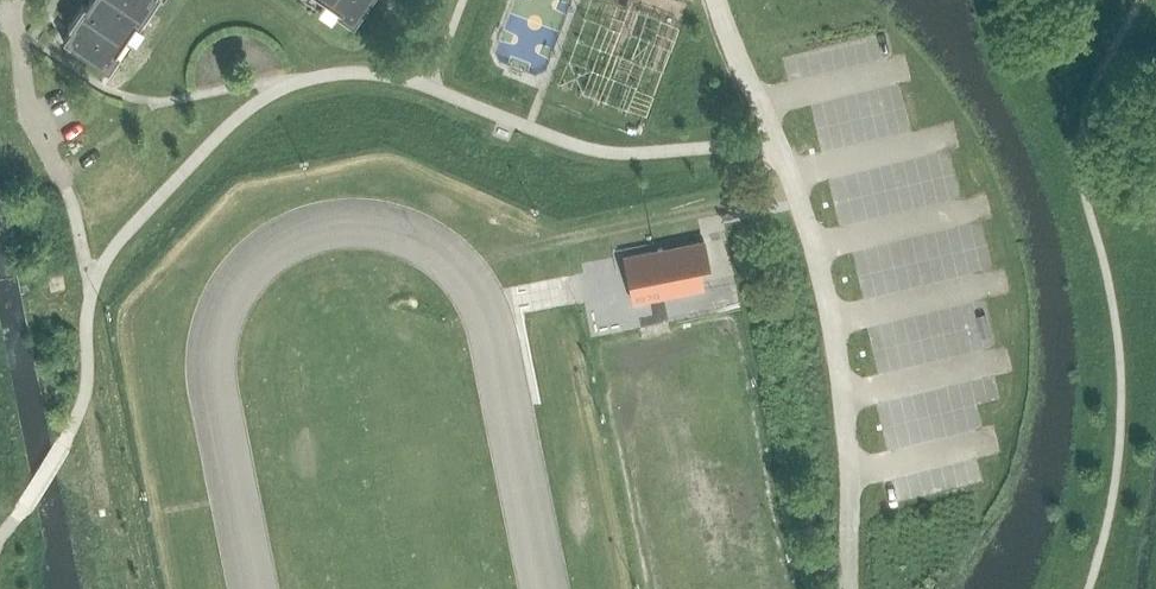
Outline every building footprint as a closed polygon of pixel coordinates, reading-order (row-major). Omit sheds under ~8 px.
[(86,7),(83,4),(67,27),(71,29),(63,41),(107,71),(119,55),(115,52),(135,24),(138,26),(156,0),(90,0),(86,7)] [(339,10),(336,14),(353,25),(370,0),(324,0),(339,10)] [(693,242),(624,256),(633,302),(702,288),(698,265),(708,263),(703,240),(693,242)]
